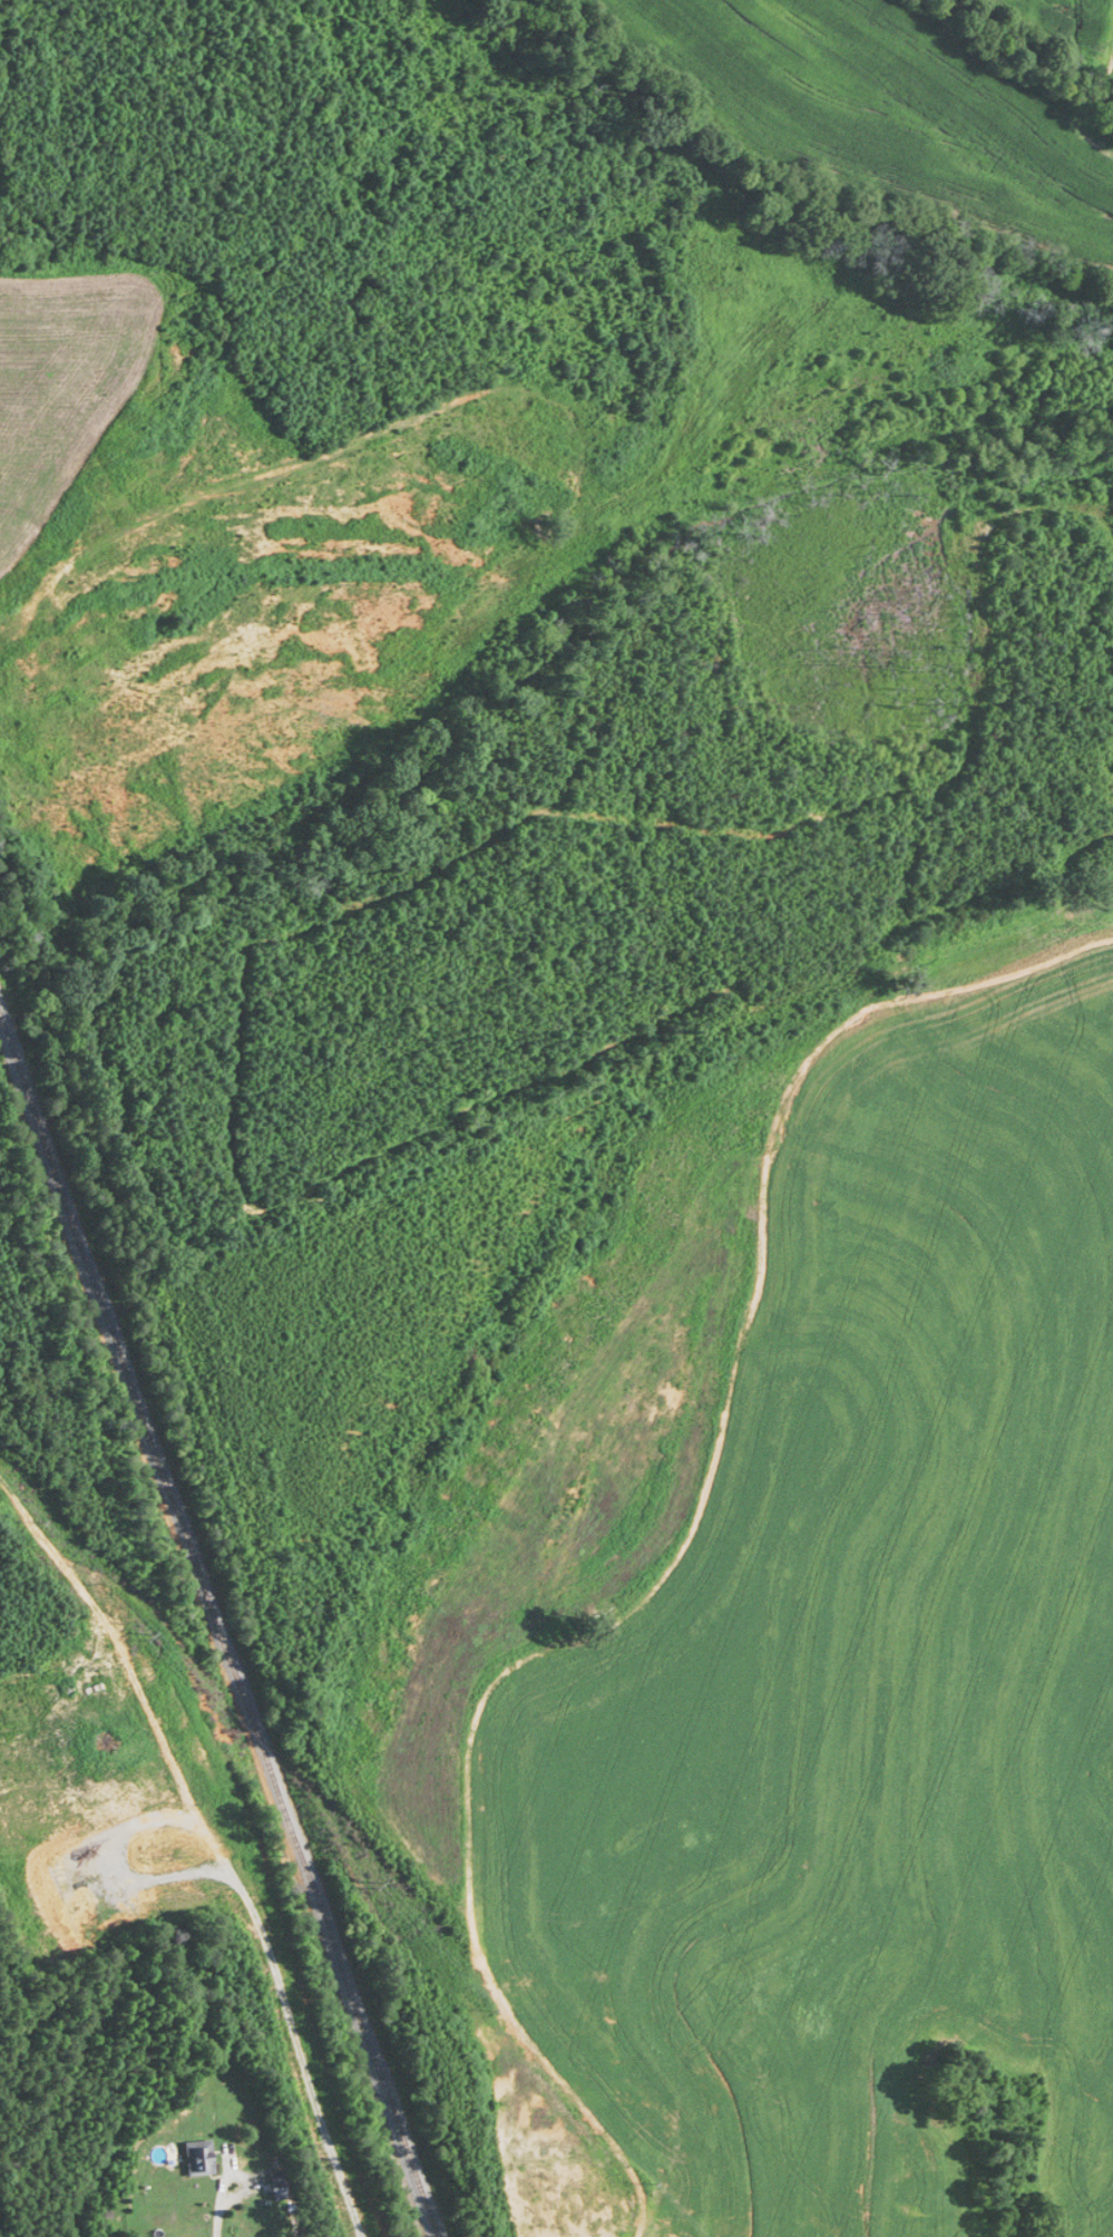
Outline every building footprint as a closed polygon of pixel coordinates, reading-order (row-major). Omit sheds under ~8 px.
[(186,2143),(190,2176),(218,2172),(214,2139),(186,2143)] [(290,2171),(277,2171),(277,2199),(290,2199),(290,2171)]
